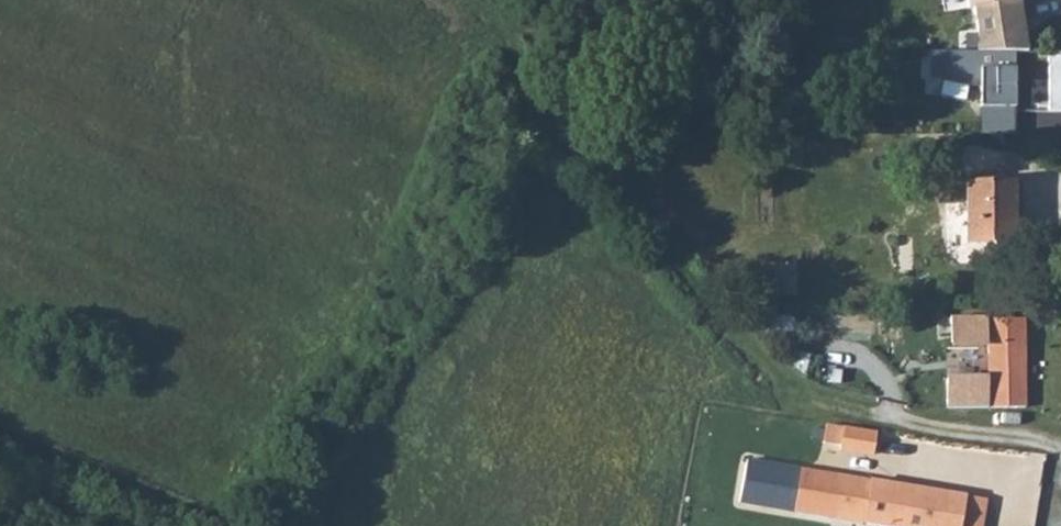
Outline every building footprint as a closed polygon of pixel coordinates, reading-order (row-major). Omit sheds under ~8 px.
[(973,9),(1023,1),(1022,0),(965,0),(967,11),(973,9)] [(976,31),(977,51),(1012,50),(1028,51),(1024,23),(1031,21),(1027,1),(1023,1),(973,9),(976,31)] [(1053,50),(1045,50),(1046,110),(1060,110),(1060,49),(1053,50)] [(1013,106),(1012,50),(977,51),(928,51),(926,51),(927,77),(978,87),(978,106),(1013,106)] [(1013,106),(978,106),(978,132),(1013,132),(1013,106)] [(1014,241),(1014,179),(967,179),(967,240),(1014,241)] [(921,313),(920,324),(935,324),(935,313),(921,313)] [(948,378),(946,407),(1025,407),(1024,318),(991,318),(991,316),(951,316),(952,348),(989,348),(988,378),(948,378)] [(826,424),(822,441),(841,445),(845,428),(826,424)] [(745,459),(738,502),(863,523),(882,525),(981,525),(986,499),(916,487),(745,459)]
